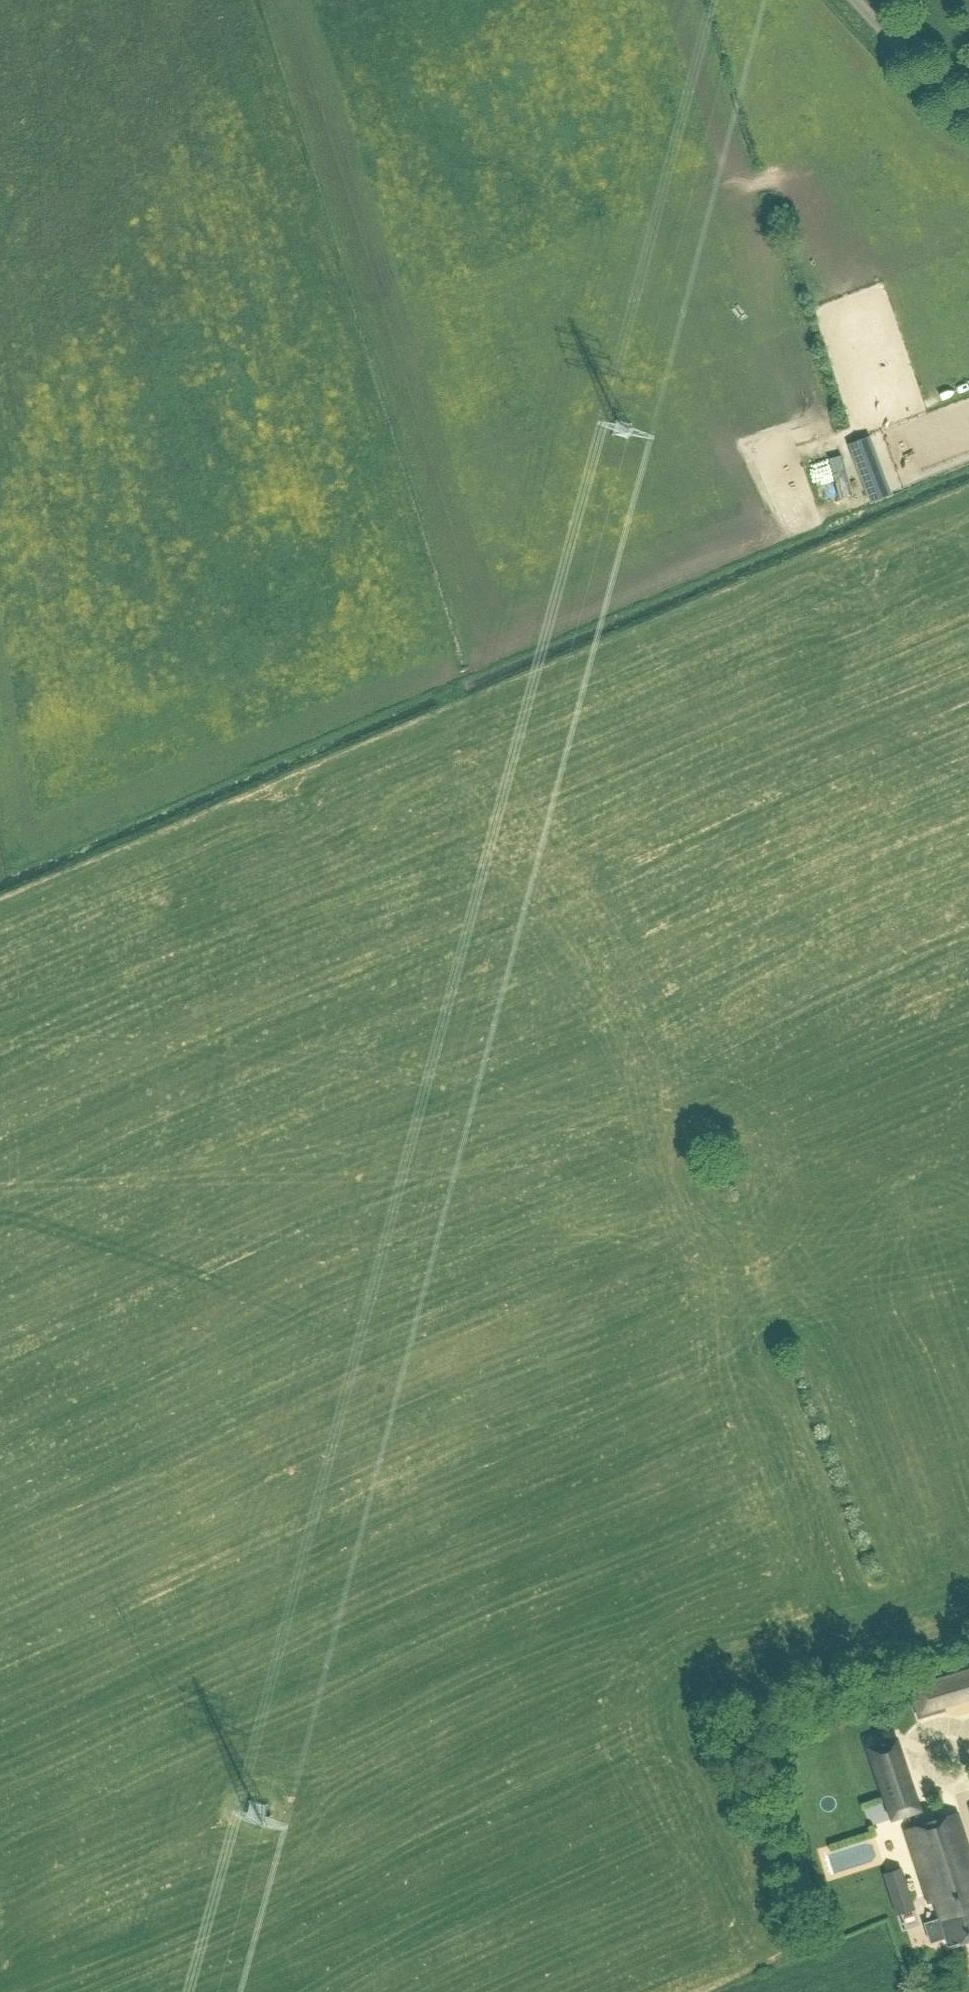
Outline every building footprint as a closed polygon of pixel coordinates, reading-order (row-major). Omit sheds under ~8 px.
[(869,450),(854,456),(870,499),(884,493),(869,450)] [(932,1680),(940,1707),(968,1698),(968,1668),(932,1680)] [(891,1820),(920,1810),(893,1730),(865,1740),(891,1820)] [(945,1936),(949,1947),(968,1940),(968,1852),(957,1813),(905,1829),(929,1903),(934,1901),(940,1918),(924,1923),(930,1941),(945,1936)] [(829,1858),(835,1880),(877,1869),(871,1846),(829,1858)] [(917,1908),(903,1866),(881,1873),(895,1915),(917,1908)] [(907,1931),(923,1927),(919,1911),(903,1915),(907,1931)]
